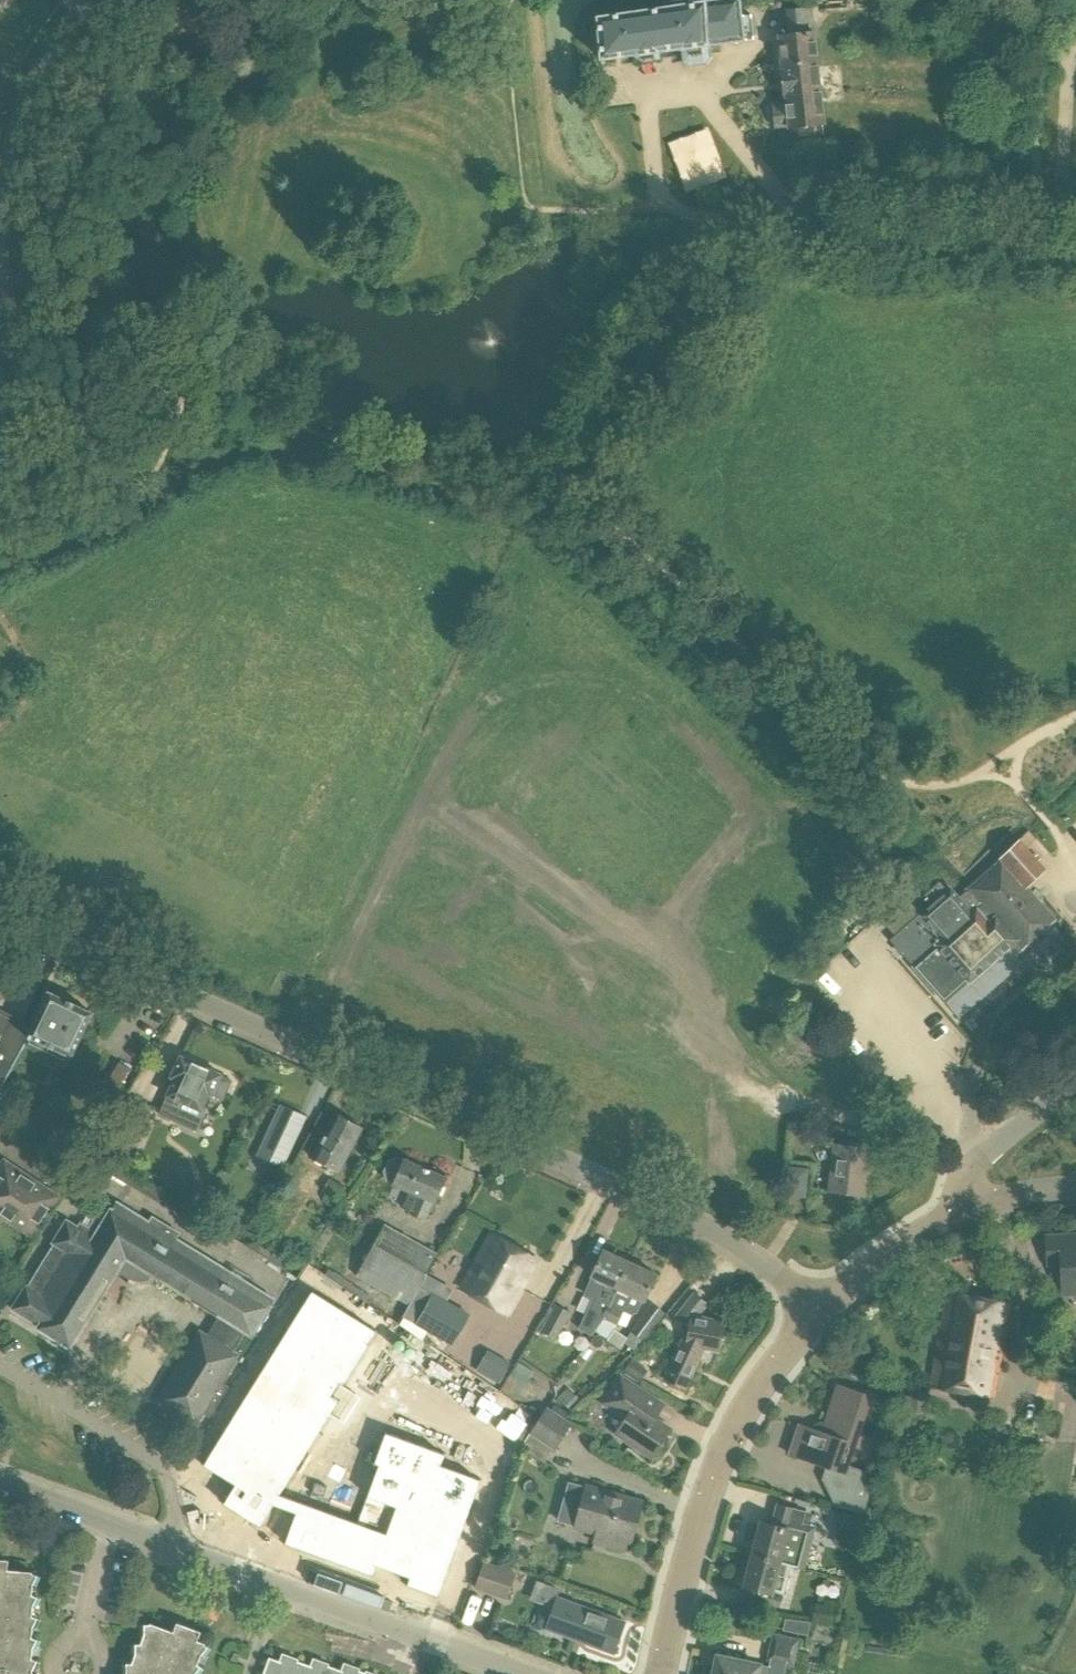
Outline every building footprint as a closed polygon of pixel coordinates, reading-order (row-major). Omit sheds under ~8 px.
[(601,59),(636,54),(636,55),(638,55),(638,54),(656,52),(657,52),(659,52),(659,51),(681,48),(682,49),(683,49),(684,61),(690,66),(705,64),(709,58),(708,45),(754,38),(751,14),(741,15),(739,0),(727,0),(598,17),(601,59)] [(773,105),(775,128),(788,126),(788,127),(825,123),(812,7),(787,10),(790,34),(778,36),(786,104),(773,105)] [(1024,888),(1026,886),(1045,870),(1019,840),(998,858),(1002,862),(1024,888)] [(971,891),(969,892),(960,900),(952,890),(948,893),(940,884),(926,896),(934,905),(892,941),(914,966),(913,968),(917,972),(943,1001),(944,1000),(967,981),(968,983),(1008,949),(1016,959),(1017,958),(1024,951),(1023,950),(1054,923),(1055,922),(1056,921),(1029,889),(1026,886),(1024,888),(1002,862),(970,889),(971,891)] [(25,1044),(26,1044),(65,1063),(69,1055),(70,1056),(91,1013),(49,993),(32,1029),(25,1044)] [(22,1050),(23,1050),(26,1044),(25,1044),(32,1029),(0,1012),(0,1092),(22,1050)] [(164,1107),(161,1113),(181,1121),(183,1116),(189,1103),(201,1109),(209,1093),(212,1094),(223,1099),(232,1080),(221,1075),(221,1074),(180,1056),(171,1076),(176,1078),(168,1095),(169,1095),(164,1107)] [(119,1062),(115,1068),(126,1075),(130,1069),(119,1062)] [(115,1068),(112,1075),(122,1081),(126,1075),(115,1068)] [(112,1075),(108,1081),(118,1087),(122,1081),(112,1075)] [(108,1081),(104,1087),(115,1094),(118,1087),(108,1081)] [(104,1087),(100,1093),(111,1100),(115,1094),(104,1087)] [(100,1093),(96,1100),(107,1106),(111,1100),(100,1093)] [(125,1128),(140,1134),(151,1107),(136,1101),(125,1128)] [(313,1156),(341,1170),(362,1127),(335,1113),(313,1156)] [(829,1191),(864,1195),(868,1164),(873,1165),(875,1149),(834,1144),(829,1191)] [(426,1219),(433,1201),(435,1202),(446,1176),(404,1158),(403,1159),(396,1156),(388,1160),(382,1172),(386,1180),(410,1191),(419,1195),(411,1212),(426,1219)] [(2,1207),(16,1216),(14,1220),(32,1232),(55,1196),(5,1163),(0,1170),(0,1210),(2,1207)] [(788,1165),(785,1196),(806,1198),(809,1168),(788,1165)] [(339,1199),(345,1189),(329,1179),(323,1190),(339,1199)] [(71,1345),(115,1272),(126,1278),(129,1279),(134,1281),(140,1282),(143,1282),(149,1281),(154,1272),(226,1316),(212,1337),(203,1332),(160,1401),(198,1425),(241,1355),(235,1351),(248,1330),(252,1333),(274,1298),(176,1237),(179,1233),(153,1217),(150,1221),(118,1202),(104,1225),(96,1220),(90,1229),(82,1224),(79,1228),(67,1220),(54,1241),(57,1243),(29,1287),(26,1286),(13,1307),(41,1324),(40,1326),(71,1345)] [(389,1219),(410,1227),(414,1216),(394,1208),(389,1219)] [(395,1297),(409,1305),(419,1287),(438,1253),(385,1224),(356,1276),(395,1297)] [(462,1287),(479,1297),(508,1313),(538,1259),(493,1233),(473,1268),(462,1287)] [(1046,1235),(1047,1266),(1060,1265),(1062,1295),(1075,1294),(1075,1234),(1046,1235)] [(247,1246),(283,1269),(287,1263),(251,1240),(247,1246)] [(615,1291),(629,1262),(604,1250),(592,1276),(593,1276),(585,1294),(593,1298),(579,1328),(593,1334),(596,1330),(604,1319),(607,1312),(611,1302),(615,1291)] [(604,1319),(596,1330),(608,1339),(618,1325),(624,1311),(631,1314),(639,1311),(656,1274),(629,1262),(615,1291),(611,1302),(607,1312),(604,1319)] [(409,1305),(401,1319),(451,1347),(469,1315),(419,1287),(409,1305)] [(684,1388),(703,1348),(719,1351),(724,1321),(699,1316),(709,1304),(694,1292),(675,1316),(689,1328),(688,1338),(684,1338),(664,1378),(684,1388)] [(931,1385),(994,1397),(1010,1303),(947,1292),(931,1385)] [(306,1298),(200,1467),(231,1486),(220,1503),(257,1526),(270,1506),(290,1513),(280,1543),(365,1574),(369,1564),(399,1575),(397,1582),(428,1593),(469,1480),(431,1466),(435,1456),(376,1434),(365,1465),(370,1467),(350,1522),(276,1495),(333,1404),(325,1400),(333,1388),(336,1390),(369,1338),(306,1298)] [(636,1335),(644,1341),(665,1313),(652,1302),(630,1331),(631,1332),(636,1335)] [(541,1332),(557,1341),(571,1315),(555,1306),(541,1332)] [(644,1341),(636,1335),(631,1332),(624,1343),(634,1350),(644,1341)] [(626,1373),(642,1384),(650,1372),(634,1361),(626,1373)] [(519,1362),(502,1391),(516,1400),(533,1371),(519,1362)] [(603,1403),(626,1418),(634,1406),(645,1413),(654,1398),(620,1376),(603,1403)] [(849,1466),(872,1396),(837,1384),(832,1401),(834,1402),(823,1435),(797,1427),(788,1453),(825,1466),(820,1479),(833,1505),(863,1515),(872,1488),(862,1484),(866,1472),(849,1466)] [(905,1410),(919,1412),(922,1396),(907,1393),(905,1410)] [(634,1406),(626,1418),(616,1434),(651,1457),(669,1429),(645,1413),(634,1406)] [(529,1436),(552,1451),(570,1424),(547,1409),(529,1436)] [(576,1526),(631,1541),(643,1501),(587,1485),(576,1526)] [(761,1521),(753,1551),(789,1561),(804,1565),(807,1551),(795,1548),(804,1513),(777,1506),(772,1525),(761,1521)] [(843,1511),(838,1528),(860,1535),(865,1518),(843,1511)] [(789,1561),(753,1551),(748,1571),(745,1570),(741,1585),(771,1593),(772,1590),(783,1593),(788,1575),(785,1575),(789,1561)] [(33,1670),(37,1660),(32,1658),(33,1648),(37,1639),(33,1636),(33,1627),(38,1618),(33,1615),(33,1606),(38,1596),(32,1594),(33,1584),(38,1575),(33,1572),(33,1571),(8,1569),(9,1560),(0,1559),(0,1673),(33,1673),(33,1670)] [(477,1587),(507,1598),(516,1573),(485,1562),(477,1587)] [(557,1599),(558,1598),(561,1587),(539,1580),(532,1598),(555,1606),(557,1599)] [(547,1628),(614,1653),(625,1623),(558,1598),(547,1628)] [(814,1621),(836,1624),(838,1605),(826,1604),(825,1608),(816,1607),(814,1621)] [(201,1666),(198,1664),(201,1655),(208,1647),(205,1644),(206,1643),(198,1640),(201,1631),(177,1622),(174,1631),(150,1623),(150,1624),(144,1624),(145,1634),(141,1643),(136,1643),(136,1654),(132,1662),(127,1662),(127,1673),(194,1673),(201,1666)] [(769,1667),(718,1656),(714,1672),(710,1671),(709,1673),(783,1673),(785,1663),(793,1665),(798,1639),(773,1633),(767,1659),(771,1660),(769,1667)] [(255,1673),(375,1673),(376,1665),(337,1659),(337,1658),(306,1654),(306,1655),(259,1648),(255,1673)] [(231,1660),(237,1662),(240,1654),(234,1652),(231,1660)]
